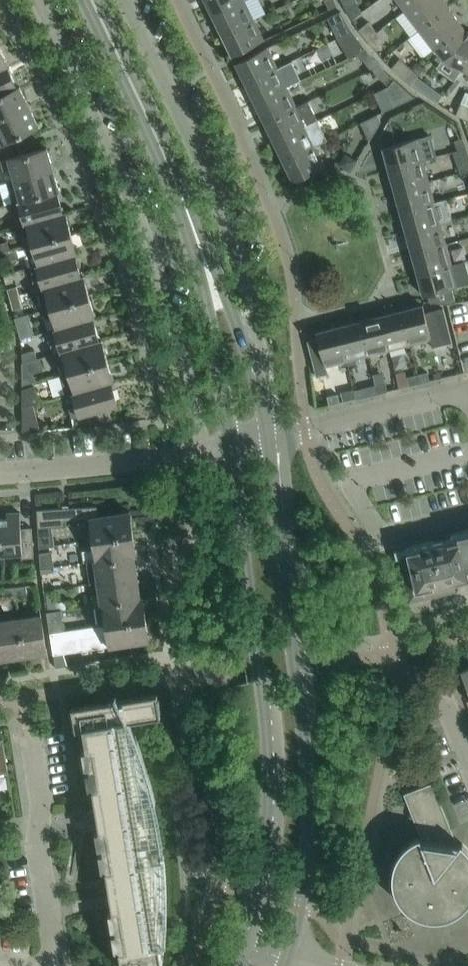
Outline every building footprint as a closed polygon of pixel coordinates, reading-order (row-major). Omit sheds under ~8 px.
[(243,0),(205,0),(212,15),(243,0)] [(253,19),(244,0),(243,0),(212,15),(222,34),(253,19)] [(337,5),(334,0),(324,0),(329,9),(337,5)] [(355,0),(341,0),(345,8),(357,3),(355,0)] [(417,0),(398,0),(405,10),(417,0)] [(448,7),(443,0),(417,0),(405,10),(420,29),(448,7)] [(435,48),(462,26),(448,7),(420,29),(435,48)] [(352,31),(345,21),(340,12),(329,18),(338,38),(352,31)] [(263,39),(253,19),(222,34),(232,55),(263,39)] [(358,30),(366,40),(376,32),(368,22),(358,30)] [(467,56),(467,33),(462,26),(435,48),(443,59),(450,64),(463,69),(467,56)] [(357,52),(364,47),(352,31),(338,38),(347,57),(357,52)] [(384,41),(376,32),(366,40),(374,49),(384,41)] [(0,47),(0,70),(9,65),(0,47)] [(245,83),(277,67),(267,47),(235,62),(245,83)] [(371,55),(364,47),(357,52),(364,61),(371,55)] [(400,76),(409,67),(399,59),(391,68),(400,76)] [(9,65),(0,70),(0,95),(19,86),(17,87),(7,67),(9,66),(9,65)] [(255,102),(286,86),(277,67),(245,83),(255,102)] [(418,75),(409,67),(400,76),(410,85),(418,75)] [(394,78),(386,71),(380,78),(388,85),(394,78)] [(414,96),(394,78),(388,85),(385,86),(395,105),(414,96)] [(19,86),(0,95),(0,119),(29,105),(19,86)] [(264,121),(296,106),(286,86),(255,102),(264,121)] [(467,118),(467,106),(461,103),(456,115),(467,120),(467,118)] [(0,119),(0,149),(7,146),(4,142),(38,125),(29,105),(0,119)] [(305,125),(296,106),(264,121),(274,141),(305,125)] [(369,139),(380,120),(377,114),(361,122),(369,139)] [(315,145),(327,139),(317,119),(305,125),(274,141),(283,160),(315,145)] [(388,121),(379,136),(382,147),(395,144),(388,121)] [(436,155),(431,134),(395,144),(382,147),(388,169),(422,160),(436,155)] [(453,151),(457,150),(466,147),(462,137),(454,140),(457,150),(453,151)] [(325,165),(315,145),(283,160),(293,181),(325,165)] [(11,168),(14,179),(52,168),(46,147),(0,160),(3,170),(11,168)] [(466,147),(457,150),(453,151),(460,172),(467,169),(467,153),(466,147)] [(428,181),(422,160),(388,169),(394,190),(428,181)] [(58,189),(52,168),(14,179),(17,191),(10,193),(12,202),(10,202),(10,203),(58,189)] [(434,201),(428,181),(394,190),(400,211),(434,201)] [(59,190),(58,189),(10,203),(13,212),(21,210),(24,223),(65,212),(65,211),(63,212),(56,190),(59,190)] [(440,222),(434,201),(400,211),(406,232),(440,222)] [(71,232),(65,212),(24,223),(26,223),(30,234),(22,236),(24,245),(71,232)] [(445,243),(440,222),(406,232),(411,252),(445,243)] [(77,253),(71,232),(24,245),(30,266),(36,265),(77,253)] [(451,264),(445,243),(411,252),(417,273),(451,264)] [(77,254),(77,253),(36,265),(40,278),(32,280),(35,289),(83,276),(83,275),(81,276),(75,254),(77,254)] [(457,286),(451,264),(417,273),(423,295),(427,294),(429,301),(447,304),(455,302),(451,287),(457,286)] [(89,296),(83,276),(35,289),(35,290),(37,289),(43,309),(89,296)] [(17,285),(7,288),(9,297),(19,294),(17,285)] [(19,294),(9,297),(12,309),(22,306),(19,294)] [(95,317),(89,296),(43,309),(45,319),(53,316),(56,327),(54,328),(95,317)] [(422,304),(400,310),(409,344),(431,338),(422,304)] [(409,344),(400,310),(380,315),(388,349),(409,344)] [(28,314),(15,318),(17,328),(31,324),(28,314)] [(388,349),(380,315),(359,321),(367,355),(388,349)] [(95,318),(95,317),(54,328),(58,342),(50,344),(53,353),(101,339),(99,339),(93,318),(95,318)] [(367,355),(359,321),(338,326),(346,360),(367,355)] [(346,360),(338,326),(316,332),(317,338),(307,340),(316,376),(328,373),(326,365),(327,365),(346,360)] [(107,360),(101,339),(53,353),(63,351),(66,362),(58,364),(61,373),(107,360)] [(113,381),(107,360),(61,373),(64,382),(71,380),(74,391),(72,392),(113,381)] [(427,371),(417,374),(419,382),(429,380),(427,371)] [(35,380),(33,372),(22,375),(22,384),(35,380)] [(372,374),(375,384),(377,393),(387,390),(382,372),(372,374)] [(419,382),(417,374),(406,376),(409,385),(419,382)] [(117,404),(111,382),(113,381),(72,392),(76,406),(68,408),(71,418),(117,404)] [(377,393),(375,384),(364,387),(366,395),(377,393)] [(22,389),(22,406),(33,403),(33,402),(37,401),(33,386),(22,389)] [(327,396),(329,404),(339,402),(337,393),(327,396)] [(40,430),(33,403),(22,406),(22,432),(40,430)] [(85,539),(85,540),(133,533),(129,511),(98,516),(96,505),(36,509),(39,547),(54,545),(52,526),(64,525),(63,519),(90,518),(93,538),(85,539)] [(0,518),(0,554),(21,553),(21,558),(33,557),(31,527),(20,527),(20,512),(6,512),(7,517),(0,518)] [(136,554),(133,533),(85,540),(87,549),(82,550),(84,561),(86,561),(86,562),(136,554)] [(446,542),(435,545),(433,539),(405,546),(407,555),(398,557),(408,602),(456,591),(452,577),(466,574),(467,578),(467,533),(457,535),(459,545),(447,547),(446,542)] [(40,569),(54,567),(51,550),(39,552),(40,569)] [(136,555),(136,554),(86,562),(88,571),(96,570),(97,582),(137,576),(134,555),(136,555)] [(140,597),(137,576),(97,582),(99,594),(91,595),(93,604),(142,597),(142,596),(140,597)] [(26,585),(14,586),(14,594),(26,593),(26,585)] [(14,594),(14,586),(2,587),(2,595),(14,594)] [(46,591),(49,611),(56,610),(54,590),(46,591)] [(145,618),(142,597),(93,604),(93,605),(95,605),(98,625),(145,618)] [(63,625),(60,610),(46,612),(49,628),(63,625)] [(40,614),(18,618),(24,655),(46,652),(40,614)] [(18,618),(0,621),(0,640),(3,659),(24,655),(18,618)] [(149,640),(145,618),(98,625),(64,630),(49,632),(53,654),(83,649),(149,640)] [(152,787),(148,774),(144,760),(139,747),(134,733),(129,720),(160,715),(157,692),(72,707),(75,729),(83,728),(122,965),(145,965),(162,963),(164,950),(165,936),(166,923),(166,909),(166,895),(166,882),(165,868),(164,855),(162,855),(153,801),(155,801),(152,787)] [(451,829),(432,782),(403,793),(420,835),(416,837),(412,839),(409,841),(406,844),(403,847),(400,850),(398,853),(396,857),(394,861),(393,865),(392,869),(392,873),(392,877),(392,881),(393,885),(394,890),(396,893),(397,897),(400,901),(402,904),(405,907),(408,910),(412,912),(415,914),(419,916),(423,917),(427,918),(431,918),(435,919),(440,918),(444,918),(448,916),(452,915),(455,913),(459,911),(462,909),(465,906),(467,903),(467,889),(463,886),(464,883),(464,879),(465,876),(464,872),(464,868),(463,865),(461,861),(459,858),(457,855),(454,853),(458,848),(451,829)]
